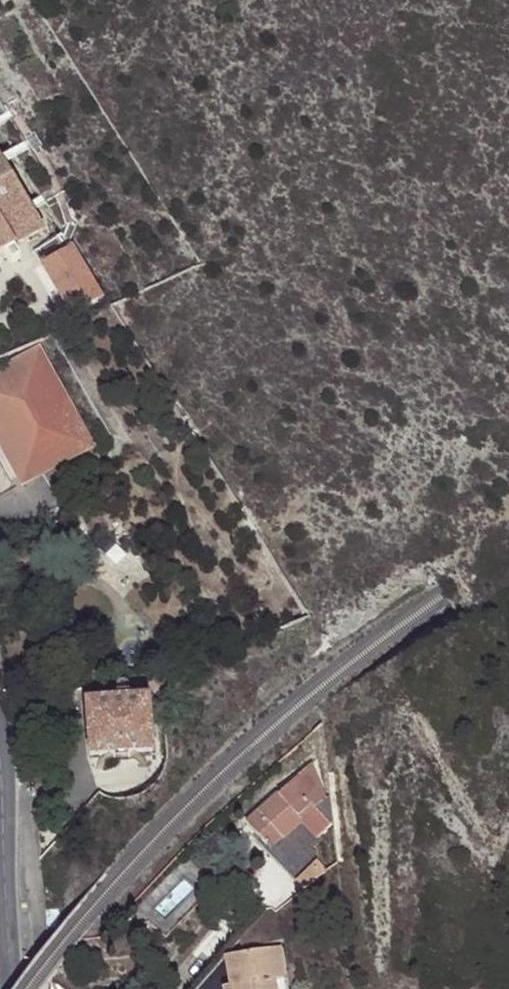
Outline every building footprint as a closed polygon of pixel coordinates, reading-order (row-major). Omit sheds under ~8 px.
[(16,248),(15,246),(43,228),(25,198),(0,157),(0,258),(16,248)] [(72,246),(42,264),(73,315),(102,297),(72,246)] [(0,372),(0,400),(41,477),(93,448),(41,350),(0,372)] [(0,400),(0,438),(25,486),(41,477),(0,400)] [(165,683),(159,681),(156,690),(168,695),(174,683),(165,683)] [(149,696),(85,701),(88,755),(152,751),(149,696)] [(38,722),(28,724),(30,737),(40,736),(38,722)] [(333,819),(331,799),(327,799),(312,764),(248,824),(269,847),(280,836),(284,841),(303,823),(317,837),(333,819)] [(334,825),(333,819),(317,837),(319,840),(334,825)] [(284,841),(273,851),(270,854),(286,871),(317,837),(303,823),(284,841)] [(319,840),(317,837),(286,871),(296,881),(313,864),(323,874),(338,860),(334,825),(319,840)] [(280,836),(269,847),(273,851),(284,841),(280,836)] [(264,858),(281,876),(286,871),(270,854),(264,858)] [(296,881),(304,890),(323,874),(313,864),(296,881)] [(286,871),(281,876),(299,894),(304,890),(296,881),(286,871)] [(254,951),(260,988),(286,988),(280,947),(254,951)] [(227,954),(232,985),(232,988),(260,988),(254,951),(227,954)]
